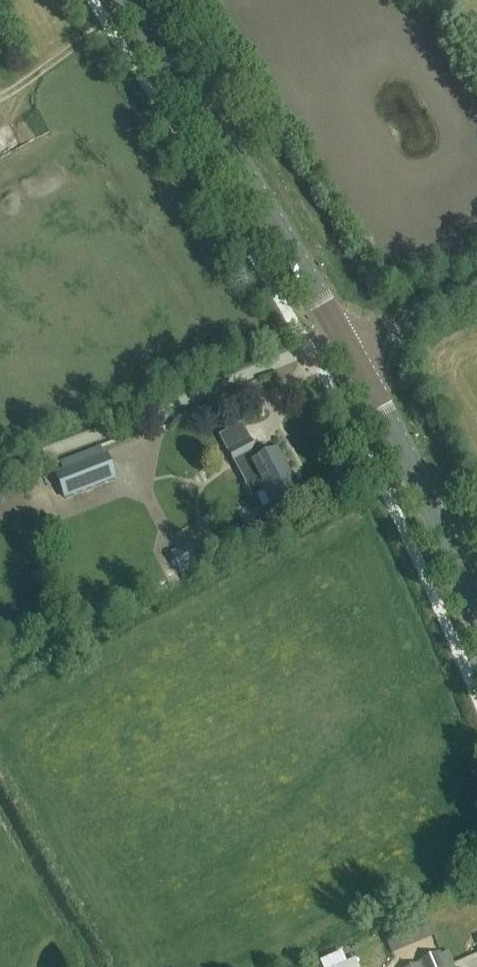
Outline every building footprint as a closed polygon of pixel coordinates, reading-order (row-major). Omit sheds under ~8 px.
[(265,491),(272,504),(298,490),(277,451),(269,455),(264,447),(255,452),(249,440),(228,452),(246,486),(244,486),(246,490),(248,489),(252,497),(265,491)] [(115,480),(105,455),(55,474),(65,499),(115,480)] [(197,541),(171,555),(181,574),(207,560),(197,541)] [(449,952),(442,955),(440,952),(418,962),(420,966),(455,966),(449,952)]
